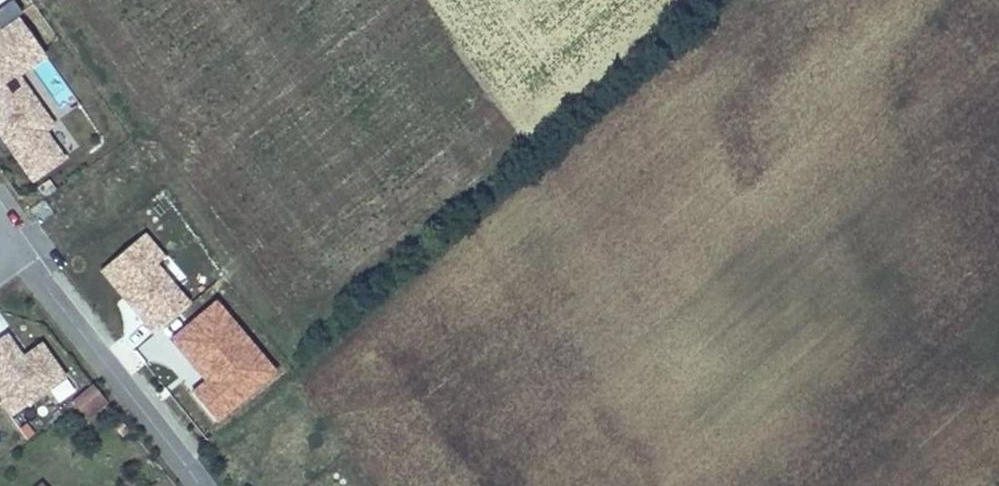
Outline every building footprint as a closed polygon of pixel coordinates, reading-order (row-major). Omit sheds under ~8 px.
[(28,182),(70,154),(17,74),(47,55),(10,0),(8,0),(0,5),(0,140),(28,182)] [(192,302),(143,232),(97,264),(146,334),(192,302)] [(218,423),(279,368),(213,297),(166,340),(201,378),(187,390),(218,423)] [(66,376),(41,339),(23,352),(0,319),(0,390),(15,411),(66,376)] [(83,419),(103,403),(88,383),(68,400),(83,419)]
